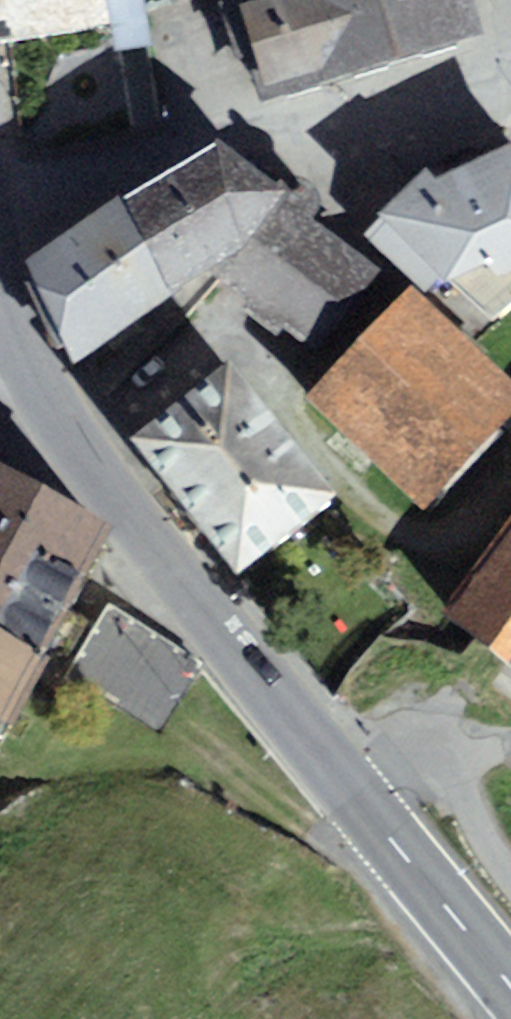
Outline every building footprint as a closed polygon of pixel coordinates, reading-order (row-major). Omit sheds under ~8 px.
[(6,48),(109,39),(106,0),(2,0),(6,48)] [(493,0),(284,0),(231,15),(249,79),(279,71),(288,102),(317,94),(320,103),(508,49),(493,0)] [(235,156),(138,213),(211,294),(302,376),(380,291),(296,224),(311,207),(235,156)] [(396,223),(501,324),(510,315),(510,158),(454,186),(439,176),(396,223)] [(211,294),(138,213),(32,281),(81,381),(211,294)] [(427,306),(320,420),(435,526),(510,445),(510,384),(427,306)] [(338,514),(230,381),(130,461),(238,595),(338,514)] [(0,477),(0,763),(57,669),(96,605),(127,554),(61,514),(0,477)] [(447,627),(510,675),(510,542),(447,627)] [(155,728),(194,664),(96,605),(57,669),(155,728)]
